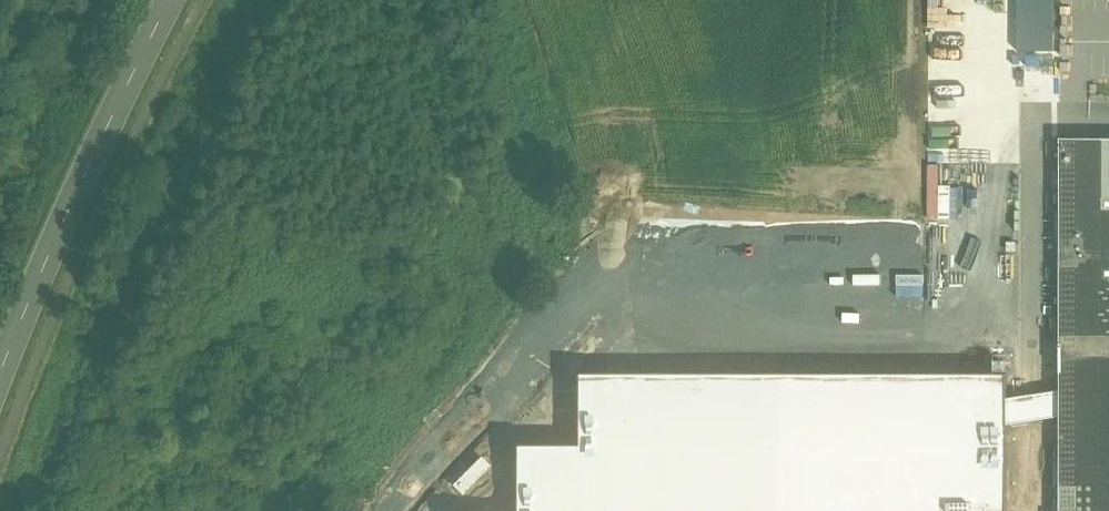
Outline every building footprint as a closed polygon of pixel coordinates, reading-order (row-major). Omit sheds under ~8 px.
[(1062,139),(1061,510),(1108,510),(1108,139),(1062,139)] [(1007,374),(575,375),(576,446),(513,446),(513,510),(1007,510),(1007,374)]
